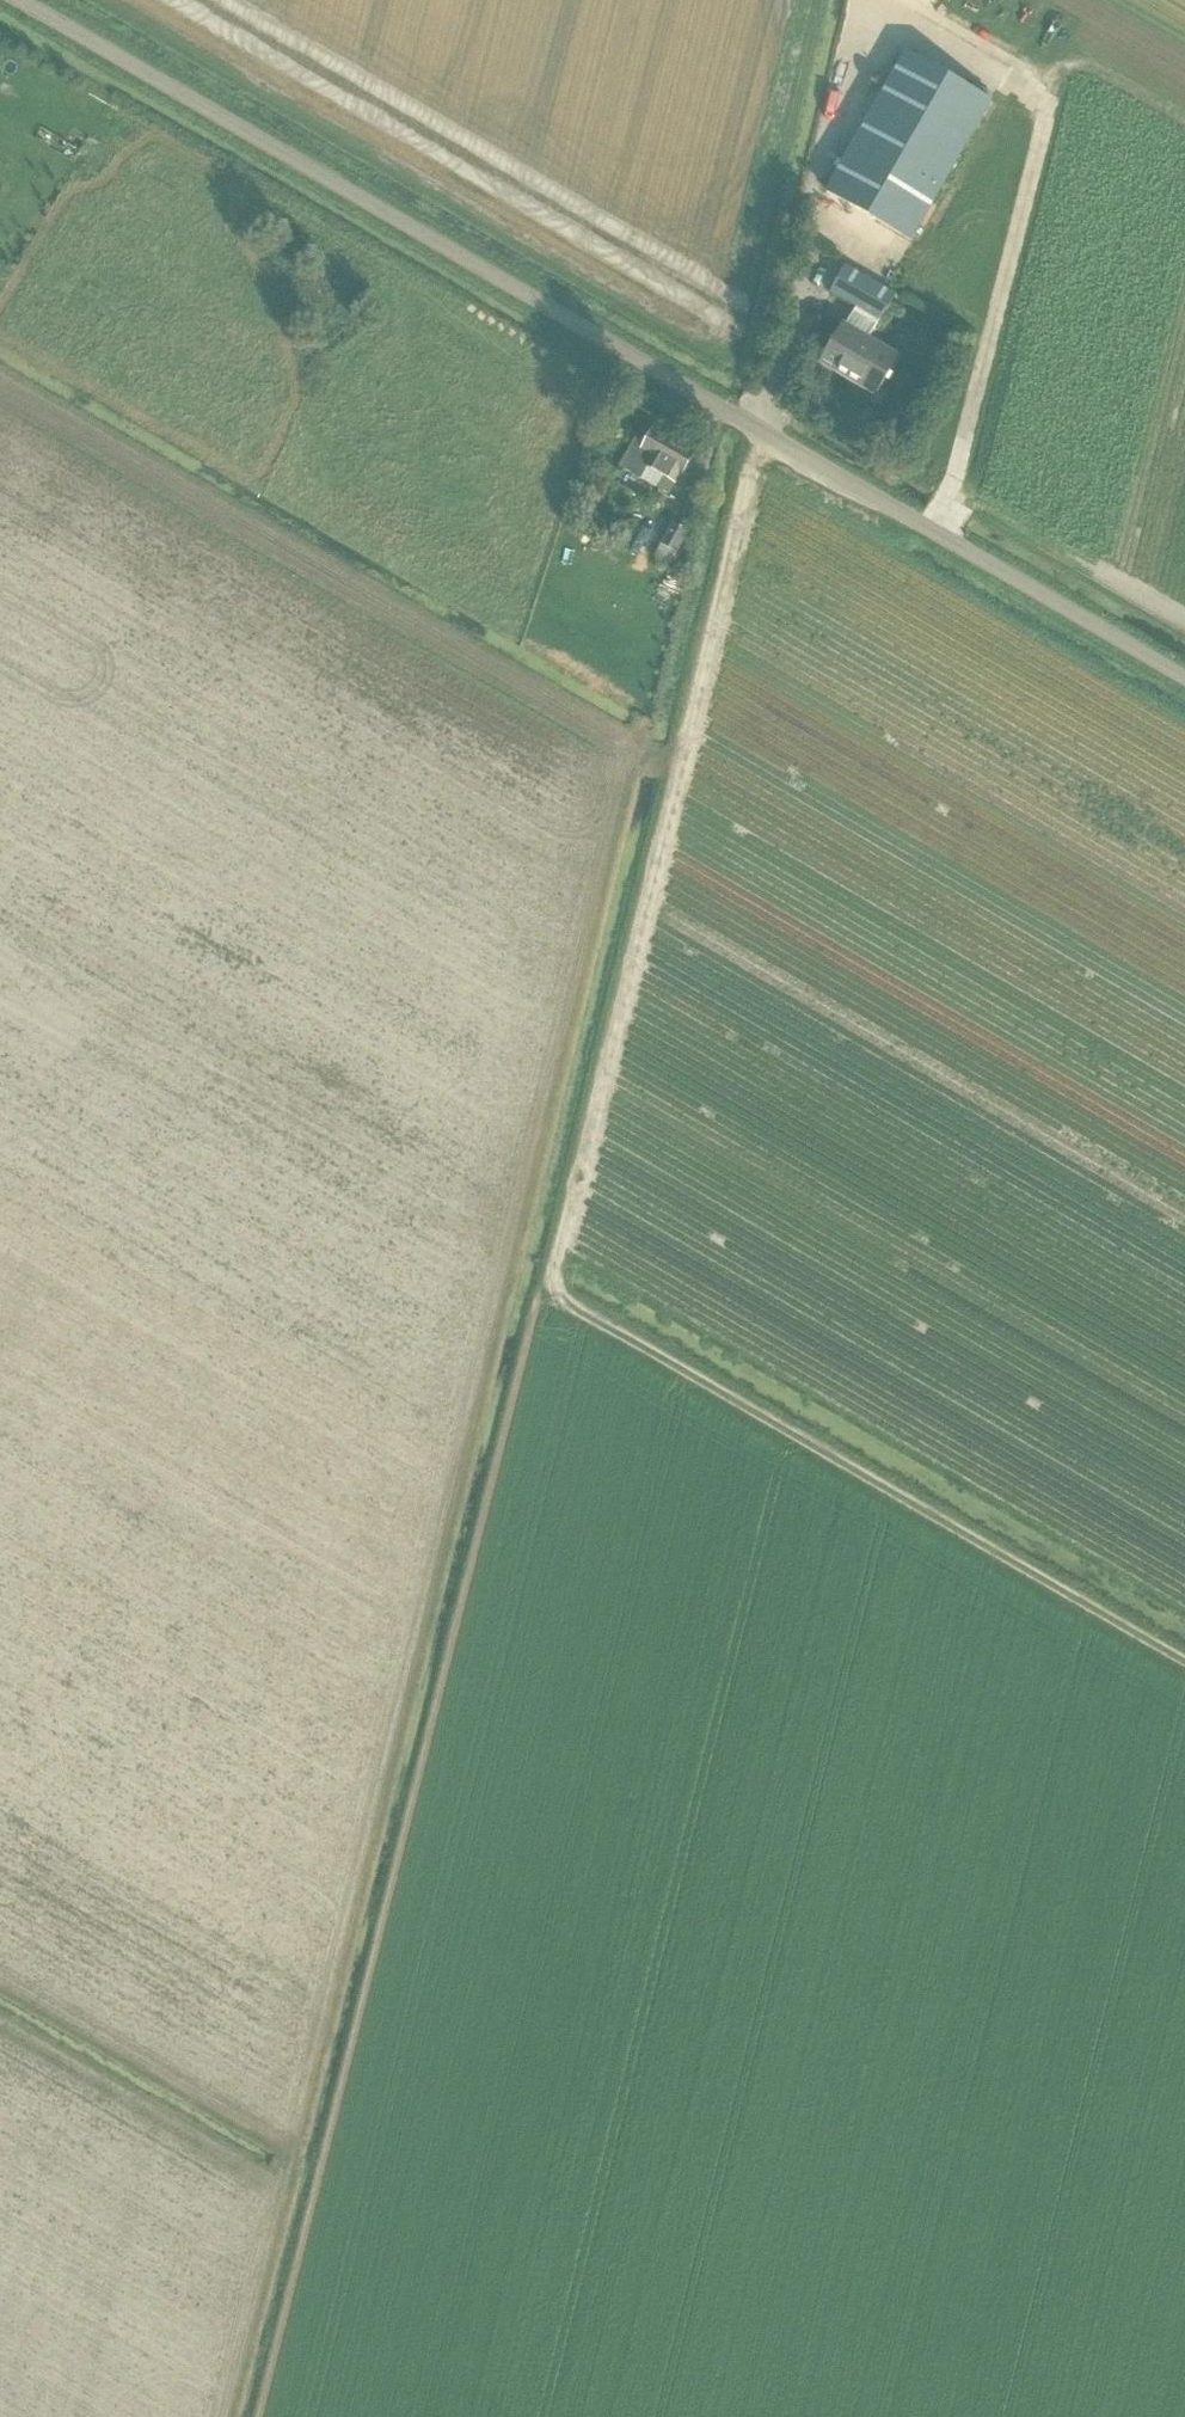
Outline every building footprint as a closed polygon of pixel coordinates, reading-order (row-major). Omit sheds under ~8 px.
[(994,100),(987,96),(906,50),(826,192),(912,241),(994,100)] [(898,293),(848,265),(846,264),(830,292),(856,307),(847,323),(846,322),(822,363),(851,381),(854,375),(879,389),(900,354),(870,337),(879,320),(881,322),(898,293)] [(636,437),(619,466),(669,494),(682,474),(682,475),(696,452),(654,427),(645,442),(636,437)] [(663,544),(657,556),(673,565),(679,553),(691,531),(675,523),(663,544)]
